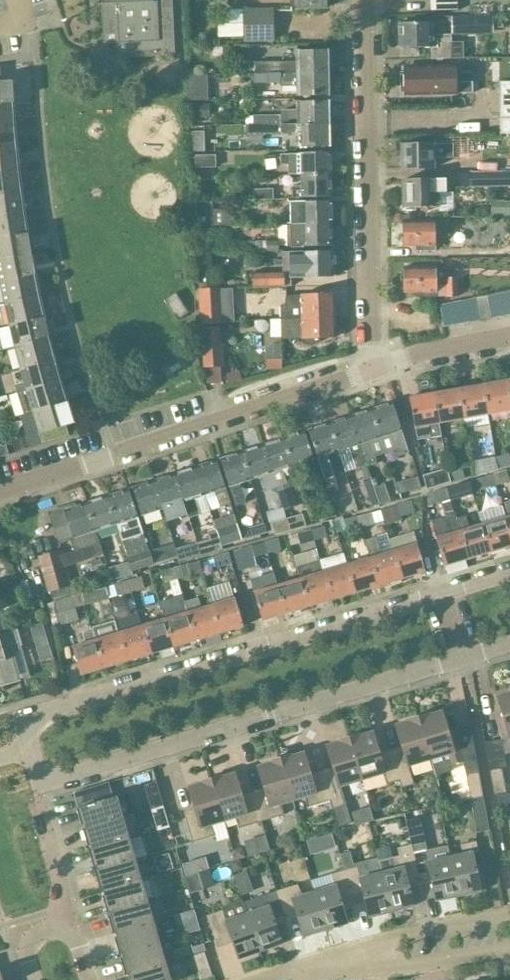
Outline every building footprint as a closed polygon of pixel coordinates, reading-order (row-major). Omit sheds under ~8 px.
[(172,0),(101,0),(104,58),(175,55),(172,0)] [(430,11),(458,11),(458,0),(430,0),(430,11)] [(452,36),(493,35),(493,16),(451,17),(452,36)] [(272,18),(243,19),(243,23),(243,37),(243,43),(273,42),(272,18)] [(432,23),(399,23),(400,48),(431,47),(431,59),(451,59),(463,59),(463,49),(457,43),(451,43),(451,42),(451,35),(432,35),(432,23)] [(328,50),(296,51),(297,62),(254,62),(255,75),(268,74),(328,73),(328,50)] [(0,67),(0,104),(16,103),(15,81),(1,82),(1,67),(0,67)] [(404,68),(404,72),(400,72),(401,85),(404,85),(404,94),(456,94),(456,93),(473,93),(472,82),(456,83),(456,68),(404,68)] [(297,95),(329,95),(328,73),(268,74),(268,83),(280,83),(280,86),(297,86),(297,95)] [(208,101),(207,75),(187,75),(188,101),(208,101)] [(499,134),(509,134),(509,82),(499,82),(499,134)] [(329,101),(297,102),(297,111),(280,111),(280,116),(253,116),(253,125),(265,125),(329,124),(329,101)] [(0,104),(0,126),(17,125),(16,103),(0,104)] [(191,104),(191,118),(209,118),(209,103),(191,104)] [(298,146),(330,146),(329,124),(265,125),(266,135),(298,134),(298,146)] [(19,146),(17,125),(0,126),(0,148),(19,146)] [(192,132),(193,151),(204,151),(204,132),(192,132)] [(401,156),(400,158),(400,163),(402,165),(402,168),(433,168),(433,158),(453,158),(453,155),(453,143),(401,144),(401,156)] [(12,169),(21,168),(19,146),(0,148),(0,171),(12,169)] [(301,175),(330,175),(330,152),(301,153),(301,154),(280,154),(281,165),(288,165),(288,175),(301,175)] [(195,156),(195,168),(216,168),(216,155),(195,156)] [(0,171),(0,192),(24,189),(21,168),(12,169),(0,171)] [(469,187),(509,186),(509,171),(469,172),(469,187)] [(292,198),(330,197),(330,175),(301,175),(302,186),(292,186),(292,198)] [(428,179),(402,179),(403,206),(439,205),(439,192),(446,192),(446,179),(428,179)] [(0,192),(0,215),(27,211),(24,189),(0,192)] [(255,200),(274,199),(273,189),(254,189),(255,200)] [(301,201),(290,202),(291,224),(331,224),(331,201),(301,201)] [(192,203),(193,225),(193,227),(213,226),(212,202),(192,203)] [(0,215),(0,237),(30,232),(27,211),(0,215)] [(415,250),(434,249),(434,237),(449,236),(449,218),(434,219),(403,220),(403,223),(400,226),(403,246),(415,245),(415,250)] [(291,224),(287,224),(288,246),(291,246),(302,246),(331,246),(331,224),(291,224)] [(201,231),(202,250),(217,249),(216,230),(201,231)] [(0,237),(0,259),(33,253),(30,232),(0,237)] [(266,251),(278,251),(278,240),(266,240),(266,251)] [(289,252),(290,277),(332,276),(332,252),(302,252),(289,252)] [(0,259),(0,273),(2,282),(38,275),(33,253),(0,259)] [(416,292),(416,296),(435,296),(458,295),(458,278),(450,278),(450,266),(434,267),(404,267),(404,271),(401,273),(401,277),(403,280),(403,292),(416,292)] [(252,287),(287,286),(286,272),(251,273),(252,287)] [(38,275),(2,282),(6,303),(42,295),(38,275)] [(216,323),(214,288),(199,288),(201,324),(216,323)] [(165,299),(177,319),(188,312),(176,292),(165,299)] [(509,292),(498,294),(502,317),(509,315),(509,296),(509,292)] [(285,305),(280,305),(280,318),(333,317),(332,294),(285,295),(285,305)] [(498,294),(487,296),(491,319),(502,317),(498,294)] [(42,295),(6,303),(11,325),(47,317),(42,295)] [(487,296),(475,298),(479,321),(491,319),(487,296)] [(475,298),(463,301),(467,323),(479,321),(475,298)] [(463,301),(452,303),(456,325),(467,323),(463,301)] [(452,303),(439,305),(443,327),(456,325),(452,303)] [(47,317),(11,325),(16,346),(52,337),(47,317)] [(311,345),(320,342),(320,338),(333,337),(333,317),(280,318),(281,339),(302,339),(302,342),(311,345)] [(201,328),(204,368),(222,367),(220,326),(201,328)] [(52,337),(16,346),(22,368),(57,358),(52,337)] [(17,383),(15,384),(18,392),(19,392),(28,389),(63,379),(57,358),(22,368),(25,381),(17,383)] [(265,369),(282,369),(282,359),(266,359),(265,369)] [(18,392),(17,393),(23,415),(34,411),(69,400),(63,379),(28,389),(19,392),(18,392)] [(488,414),(509,411),(509,398),(507,380),(483,384),(488,414)] [(488,414),(483,384),(458,389),(463,419),(488,414)] [(458,389),(434,393),(439,423),(463,419),(458,389)] [(410,397),(415,427),(416,427),(417,440),(431,437),(428,425),(439,423),(434,393),(410,397)] [(69,400),(34,411),(44,443),(70,435),(67,424),(76,422),(69,400)] [(392,402),(371,409),(380,437),(385,452),(396,449),(398,456),(409,452),(401,430),(392,402)] [(371,409),(351,416),(368,465),(377,462),(375,456),(370,441),(380,437),(371,409)] [(351,416),(329,423),(338,451),(349,447),(356,468),(368,465),(351,416)] [(329,423),(308,430),(318,458),(325,480),(334,477),(327,455),(338,451),(329,423)] [(304,431),(283,438),(293,466),(314,459),(304,431)] [(283,438),(262,445),(276,487),(286,483),(282,470),(293,466),(283,438)] [(262,445),(241,452),(250,480),(261,477),(265,490),(276,487),(262,445)] [(241,452),(221,458),(230,487),(229,487),(236,506),(246,503),(244,495),(240,483),(250,480),(241,452)] [(494,457),(498,469),(509,465),(509,459),(508,453),(494,457)] [(481,461),(485,472),(498,469),(494,457),(481,461)] [(217,460),(196,467),(205,495),(215,492),(219,507),(231,503),(226,488),(217,460)] [(205,495),(196,467),(175,474),(187,515),(188,518),(199,515),(195,499),(205,495)] [(462,467),(448,471),(447,469),(448,474),(450,482),(465,478),(462,467)] [(447,469),(447,468),(423,475),(426,489),(450,482),(448,474),(447,469)] [(507,470),(492,475),(496,486),(509,481),(509,480),(507,470)] [(187,515),(175,474),(154,481),(163,509),(162,509),(167,521),(187,515)] [(484,489),(496,486),(492,475),(469,482),(469,480),(468,481),(472,492),(483,488),(484,489)] [(372,505),(380,502),(381,505),(381,504),(375,487),(374,487),(371,477),(363,480),(372,505)] [(413,478),(396,483),(400,495),(421,488),(417,477),(413,478)] [(133,488),(142,516),(162,509),(163,509),(154,481),(133,488)] [(468,481),(446,487),(446,488),(450,499),(472,492),(468,481)] [(381,504),(381,505),(391,501),(385,483),(375,487),(381,504)] [(427,494),(427,506),(450,499),(446,488),(427,494)] [(130,489),(108,496),(118,524),(123,541),(143,534),(142,530),(138,517),(139,517),(130,489)] [(108,496),(87,503),(96,531),(116,525),(118,524),(108,496)] [(380,510),(384,525),(402,520),(401,516),(415,512),(412,501),(397,505),(380,510)] [(66,510),(51,515),(60,544),(72,540),(77,554),(101,547),(96,531),(87,503),(66,510)] [(371,512),(359,516),(362,527),(375,523),(371,512)] [(469,559),(492,552),(483,523),(469,528),(466,516),(457,518),(455,513),(455,514),(460,531),(469,559)] [(303,514),(287,518),(291,530),(306,526),(303,514)] [(455,514),(441,518),(447,534),(436,537),(445,566),(469,559),(460,531),(455,514)] [(344,520),(347,531),(362,527),(359,516),(344,520)] [(483,523),(492,552),(509,547),(509,527),(507,516),(483,523)] [(271,523),(275,535),(291,530),(287,518),(271,523)] [(236,523),(217,529),(218,536),(222,546),(242,540),(236,523)] [(251,527),(255,536),(267,532),(264,523),(251,527)] [(325,525),(311,529),(314,541),(328,537),(327,532),(325,525)] [(311,529),(297,533),(301,544),(314,541),(311,529)] [(213,540),(213,538),(196,542),(200,555),(223,549),(222,546),(218,536),(219,538),(213,540)] [(366,539),(364,540),(368,552),(369,557),(371,557),(380,585),(403,578),(395,549),(381,553),(376,536),(366,539)] [(407,546),(395,549),(403,578),(426,571),(418,543),(416,543),(413,536),(405,538),(407,546)] [(282,549),(279,538),(265,542),(268,553),(282,549)] [(185,546),(189,558),(200,555),(196,542),(185,546)] [(257,565),(255,557),(268,553),(265,542),(233,551),(239,570),(257,565)] [(178,555),(174,543),(153,550),(157,562),(178,555)] [(71,586),(61,551),(38,557),(48,592),(71,586)] [(128,558),(132,570),(153,563),(149,551),(128,558)] [(233,563),(229,552),(214,557),(218,567),(233,563)] [(343,553),(323,560),(326,571),(334,599),(336,598),(357,592),(348,563),(347,564),(343,553)] [(361,559),(348,563),(357,592),(380,585),(371,557),(369,557),(361,559)] [(299,567),(297,567),(300,578),(302,577),(302,578),(311,606),(334,599),(326,571),(323,560),(299,567)] [(189,563),(175,567),(179,578),(192,574),(189,563)] [(161,572),(164,582),(179,578),(175,567),(161,572)] [(145,588),(142,577),(130,580),(133,591),(145,588)] [(279,584),(279,585),(282,594),(287,613),(311,606),(302,578),(302,577),(300,578),(279,584)] [(114,585),(118,596),(133,591),(130,580),(114,584),(114,585)] [(279,584),(255,591),(264,620),(287,613),(282,594),(279,585),(279,584)] [(77,616),(75,607),(99,601),(96,589),(54,601),(59,625),(80,619),(79,615),(77,616)] [(182,594),(161,601),(166,618),(174,647),(198,640),(186,601),(184,594),(182,594)] [(236,597),(212,604),(221,633),(244,626),(236,597)] [(199,598),(186,601),(198,640),(221,633),(212,604),(201,607),(199,598)] [(139,613),(116,619),(120,632),(128,660),(151,654),(143,625),(139,613)] [(164,618),(143,625),(151,654),(174,647),(166,618),(164,618)] [(116,619),(93,626),(94,628),(97,639),(105,667),(128,660),(120,632),(116,619)] [(84,642),(73,646),(81,674),(105,667),(97,639),(94,628),(92,628),(81,632),(84,642)] [(9,684),(20,681),(10,648),(22,644),(17,629),(0,634),(0,687),(9,684)] [(498,696),(506,724),(500,726),(504,738),(509,737),(509,692),(498,696)] [(429,715),(428,713),(419,716),(431,758),(449,753),(452,765),(464,761),(457,737),(451,739),(442,711),(429,715)] [(415,784),(409,765),(431,758),(419,716),(409,719),(410,721),(396,725),(404,752),(393,755),(400,780),(402,787),(415,784)] [(359,734),(350,737),(363,779),(385,772),(388,783),(400,780),(393,755),(382,759),(374,732),(360,736),(359,734)] [(340,786),(363,779),(350,737),(340,740),(341,741),(327,745),(335,773),(324,776),(331,800),(333,808),(346,804),(340,786)] [(290,754),(281,757),(293,799),(305,796),(309,807),(331,800),(324,776),(313,779),(305,752),(291,756),(290,754)] [(266,793),(255,797),(262,821),(285,814),(281,803),(293,799),(281,757),(271,760),(272,762),(258,766),(266,793)] [(490,771),(494,795),(506,793),(502,769),(490,771)] [(466,774),(471,799),(484,797),(479,772),(466,774)] [(236,816),(240,827),(262,821),(255,797),(244,800),(236,773),(222,777),(221,775),(212,778),(224,820),(236,816)] [(216,835),(212,824),(224,820),(212,778),(202,781),(203,782),(189,786),(197,814),(186,817),(193,841),(216,835)] [(118,795),(77,807),(81,820),(83,820),(86,827),(83,828),(83,829),(94,826),(124,817),(118,795)] [(490,830),(490,829),(484,797),(471,799),(477,833),(490,830)] [(94,826),(83,829),(87,841),(89,841),(92,848),(89,849),(90,850),(98,847),(130,838),(124,817),(94,826)] [(98,847),(90,850),(93,862),(95,861),(98,869),(95,870),(96,870),(102,868),(136,858),(130,838),(98,847)] [(463,854),(451,857),(454,874),(459,896),(481,891),(480,887),(485,886),(483,874),(482,871),(477,872),(473,853),(479,852),(477,841),(461,844),(463,854)] [(394,869),(383,872),(393,911),(414,906),(408,881),(420,878),(414,852),(412,845),(398,848),(401,856),(392,858),(394,869)] [(427,850),(414,852),(420,878),(431,875),(436,900),(459,896),(454,874),(451,857),(450,857),(447,845),(427,850)] [(350,852),(341,854),(345,870),(354,868),(353,863),(350,852)] [(102,868),(96,870),(97,874),(99,883),(100,887),(103,886),(104,890),(142,879),(141,874),(136,858),(102,868)] [(354,868),(345,870),(352,895),(364,892),(370,917),(393,911),(383,872),(361,878),(358,867),(354,868)] [(335,885),(315,891),(327,929),(348,923),(340,898),(352,895),(345,870),(332,874),(335,885)] [(198,872),(185,876),(184,877),(190,894),(204,890),(198,872)] [(105,895),(103,895),(104,899),(108,912),(110,912),(110,911),(149,900),(142,879),(104,890),(105,895)] [(298,884),(277,890),(286,915),(297,912),(304,936),(327,929),(315,891),(303,895),(298,884)] [(265,895),(244,902),(247,913),(260,951),(283,943),(274,919),(286,915),(277,890),(265,895)] [(111,915),(109,916),(110,920),(114,932),(114,933),(116,933),(116,932),(155,920),(149,900),(110,911),(110,912),(111,915)] [(223,909),(207,915),(216,940),(231,934),(240,958),(260,951),(247,913),(227,920),(223,909)] [(117,936),(115,937),(116,941),(120,953),(120,954),(122,953),(161,941),(155,920),(116,932),(116,933),(117,936)] [(123,957),(121,957),(122,962),(126,974),(126,975),(128,974),(167,962),(161,941),(122,953),(123,957)] [(190,947),(200,978),(211,974),(201,943),(190,947)] [(127,978),(128,979),(172,979),(167,962),(128,974),(129,977),(127,978)]
